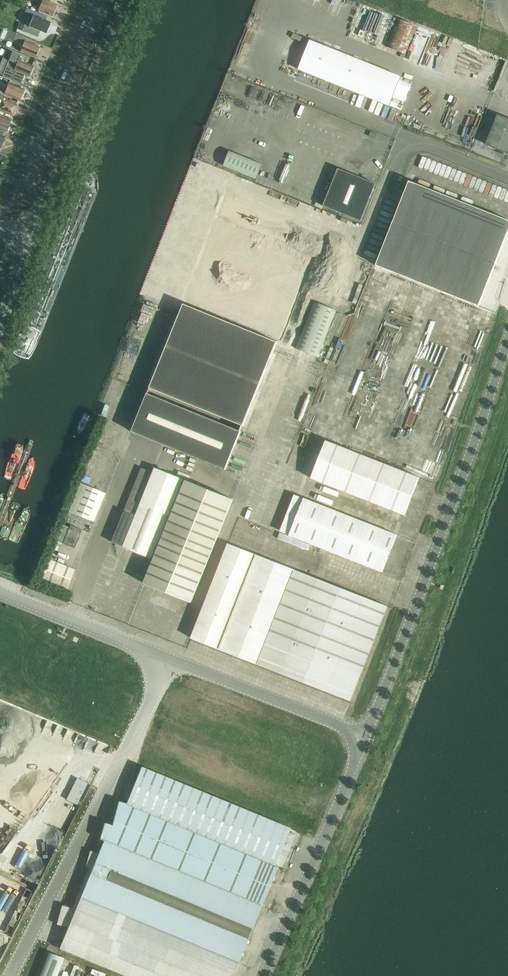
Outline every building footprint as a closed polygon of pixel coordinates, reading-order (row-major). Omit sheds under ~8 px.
[(57,5),(49,3),(50,1),(48,0),(29,0),(33,2),(33,1),(41,4),(38,11),(52,17),(52,16),(55,15),(56,12),(55,10),(57,5)] [(294,0),(287,0),(283,6),(289,9),(294,0)] [(366,2),(361,0),(356,13),(361,15),(366,2)] [(50,29),(51,25),(50,23),(50,22),(45,20),(47,16),(27,8),(25,12),(33,16),(29,27),(19,23),(17,29),(37,37),(40,31),(46,34),(47,29),(50,29)] [(9,30),(5,40),(7,41),(7,40),(8,40),(22,46),(20,52),(35,58),(36,57),(38,56),(39,53),(38,52),(40,47),(25,41),(26,39),(16,35),(16,34),(16,33),(9,30)] [(299,70),(389,106),(400,77),(310,41),(299,70)] [(467,59),(477,63),(481,52),(472,48),(467,59)] [(12,52),(2,77),(21,85),(25,75),(30,77),(34,67),(19,60),(21,55),(12,52)] [(466,75),(470,67),(460,63),(456,71),(466,75)] [(20,101),(24,90),(8,83),(5,91),(2,90),(3,88),(0,86),(0,93),(20,101)] [(11,116),(12,115),(14,115),(15,111),(14,109),(16,104),(6,100),(7,98),(0,95),(0,112),(11,116)] [(10,121),(4,118),(4,116),(0,115),(0,130),(5,132),(6,131),(7,131),(9,128),(8,126),(10,121)] [(507,154),(507,120),(498,116),(486,145),(507,154)] [(224,166),(256,179),(262,165),(230,152),(224,166)] [(339,169),(324,206),(361,221),(376,184),(339,169)] [(507,233),(507,220),(409,181),(376,266),(479,307),(507,233)] [(325,225),(232,187),(186,299),(279,337),(325,225)] [(342,224),(338,234),(353,241),(358,230),(342,224)] [(374,241),(379,243),(383,232),(378,230),(374,241)] [(313,301),(295,348),(317,357),(336,311),(313,301)] [(150,389),(148,393),(241,430),(242,426),(243,426),(277,342),(184,304),(150,388),(150,389)] [(131,432),(226,471),(242,431),(241,430),(148,393),(147,392),(131,432)] [(419,478),(326,441),(311,478),(404,515),(419,478)] [(115,534),(114,538),(112,542),(123,547),(154,560),(144,583),(191,602),(232,499),(216,493),(195,484),(155,468),(153,473),(141,468),(121,519),(120,518),(114,534),(115,534)] [(68,512),(93,522),(105,493),(79,484),(68,512)] [(288,535),(296,538),(381,572),(396,535),(303,498),(288,535)] [(74,547),(81,530),(70,525),(63,543),(74,547)] [(231,654),(268,559),(257,555),(227,543),(191,638),(231,654)] [(271,670),(308,575),(295,570),(268,559),(231,654),(271,670)] [(66,590),(74,570),(50,560),(42,581),(66,590)] [(271,670),(311,685),(348,591),(308,575),(271,670)] [(311,685),(351,701),(388,607),(348,591),(311,685)] [(85,745),(94,748),(99,737),(89,734),(85,745)] [(99,854),(90,851),(86,867),(89,868),(84,880),(78,896),(72,908),(62,906),(57,924),(68,927),(60,948),(127,975),(232,975),(238,962),(261,906),(278,866),(275,865),(290,828),(141,767),(126,804),(118,802),(112,825),(104,823),(100,839),(104,841),(99,854)] [(77,805),(88,783),(77,778),(66,800),(77,805)] [(64,958),(49,952),(40,975),(57,975),(64,958)]
